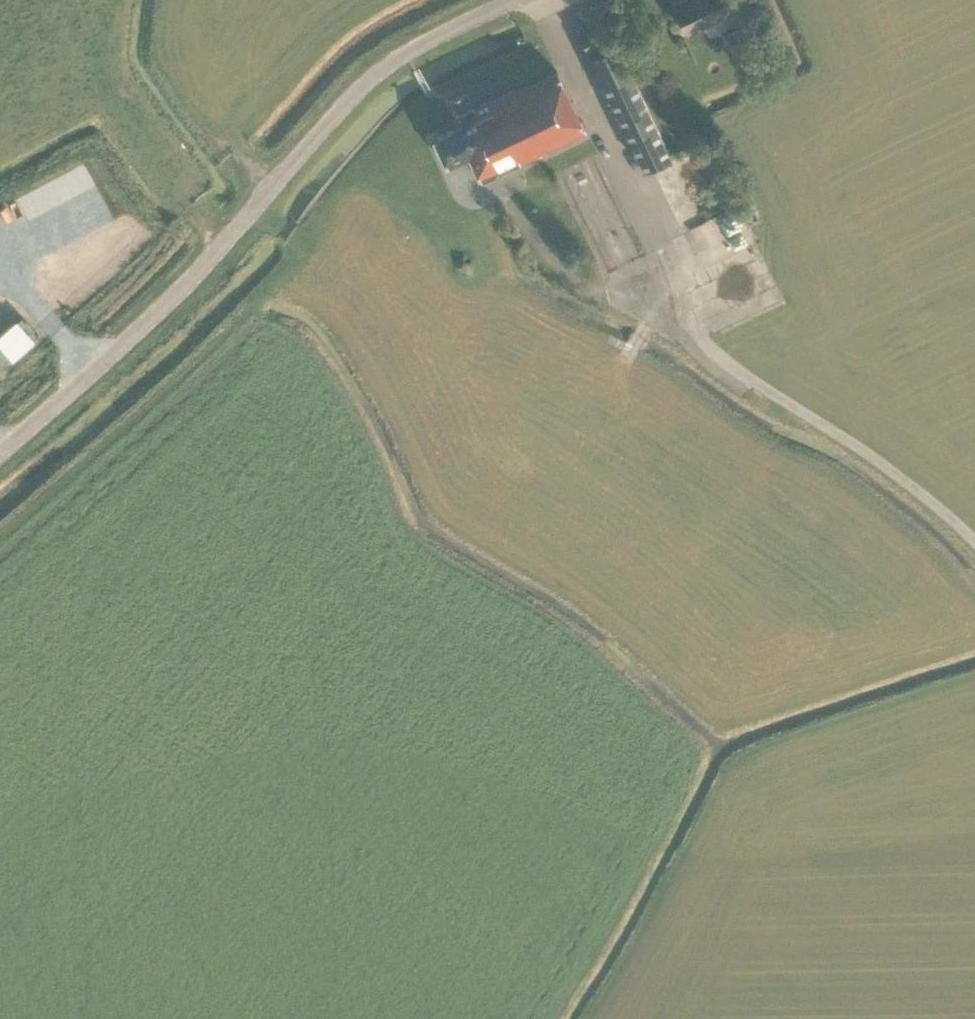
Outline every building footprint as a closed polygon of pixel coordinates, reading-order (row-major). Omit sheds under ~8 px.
[(727,0),(676,0),(675,1),(689,30),(732,9),(727,0)] [(613,42),(602,18),(578,29),(590,53),(613,42)] [(734,38),(756,37),(756,24),(733,25),(734,38)] [(645,167),(671,155),(617,42),(592,54),(645,167)] [(587,130),(559,69),(516,88),(516,87),(474,105),(467,89),(450,96),(462,122),(433,135),(447,166),(469,156),(480,179),(587,130)] [(0,335),(0,352),(8,360),(39,333),(23,315),(0,335)]
